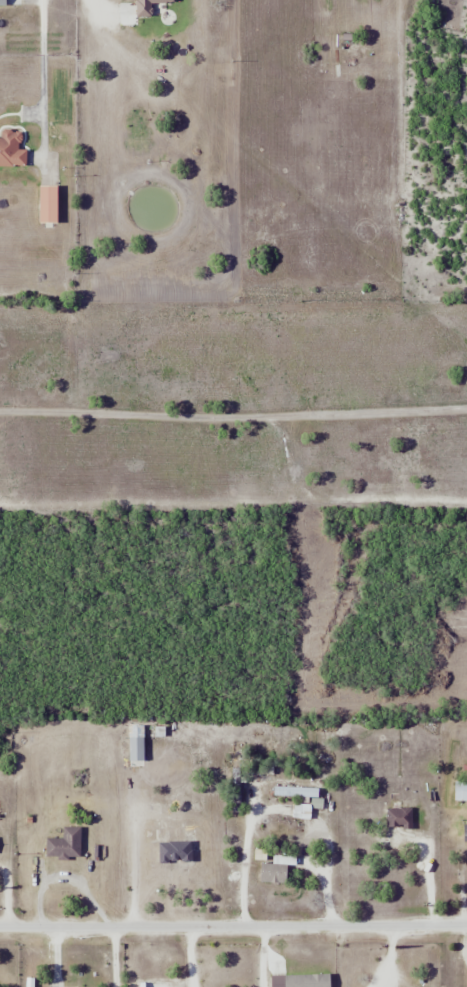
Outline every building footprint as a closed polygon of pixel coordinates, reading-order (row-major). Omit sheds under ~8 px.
[(26,167),(27,150),(19,149),(20,132),(1,131),(1,138),(0,138),(0,166),(26,167)] [(466,801),(466,783),(454,783),(454,801),(466,801)] [(319,788),(276,787),(276,797),(318,798),(319,788)] [(411,829),(411,809),(386,809),(386,829),(411,829)] [(80,858),(80,827),(63,827),(62,839),(45,839),(45,858),(80,858)]
